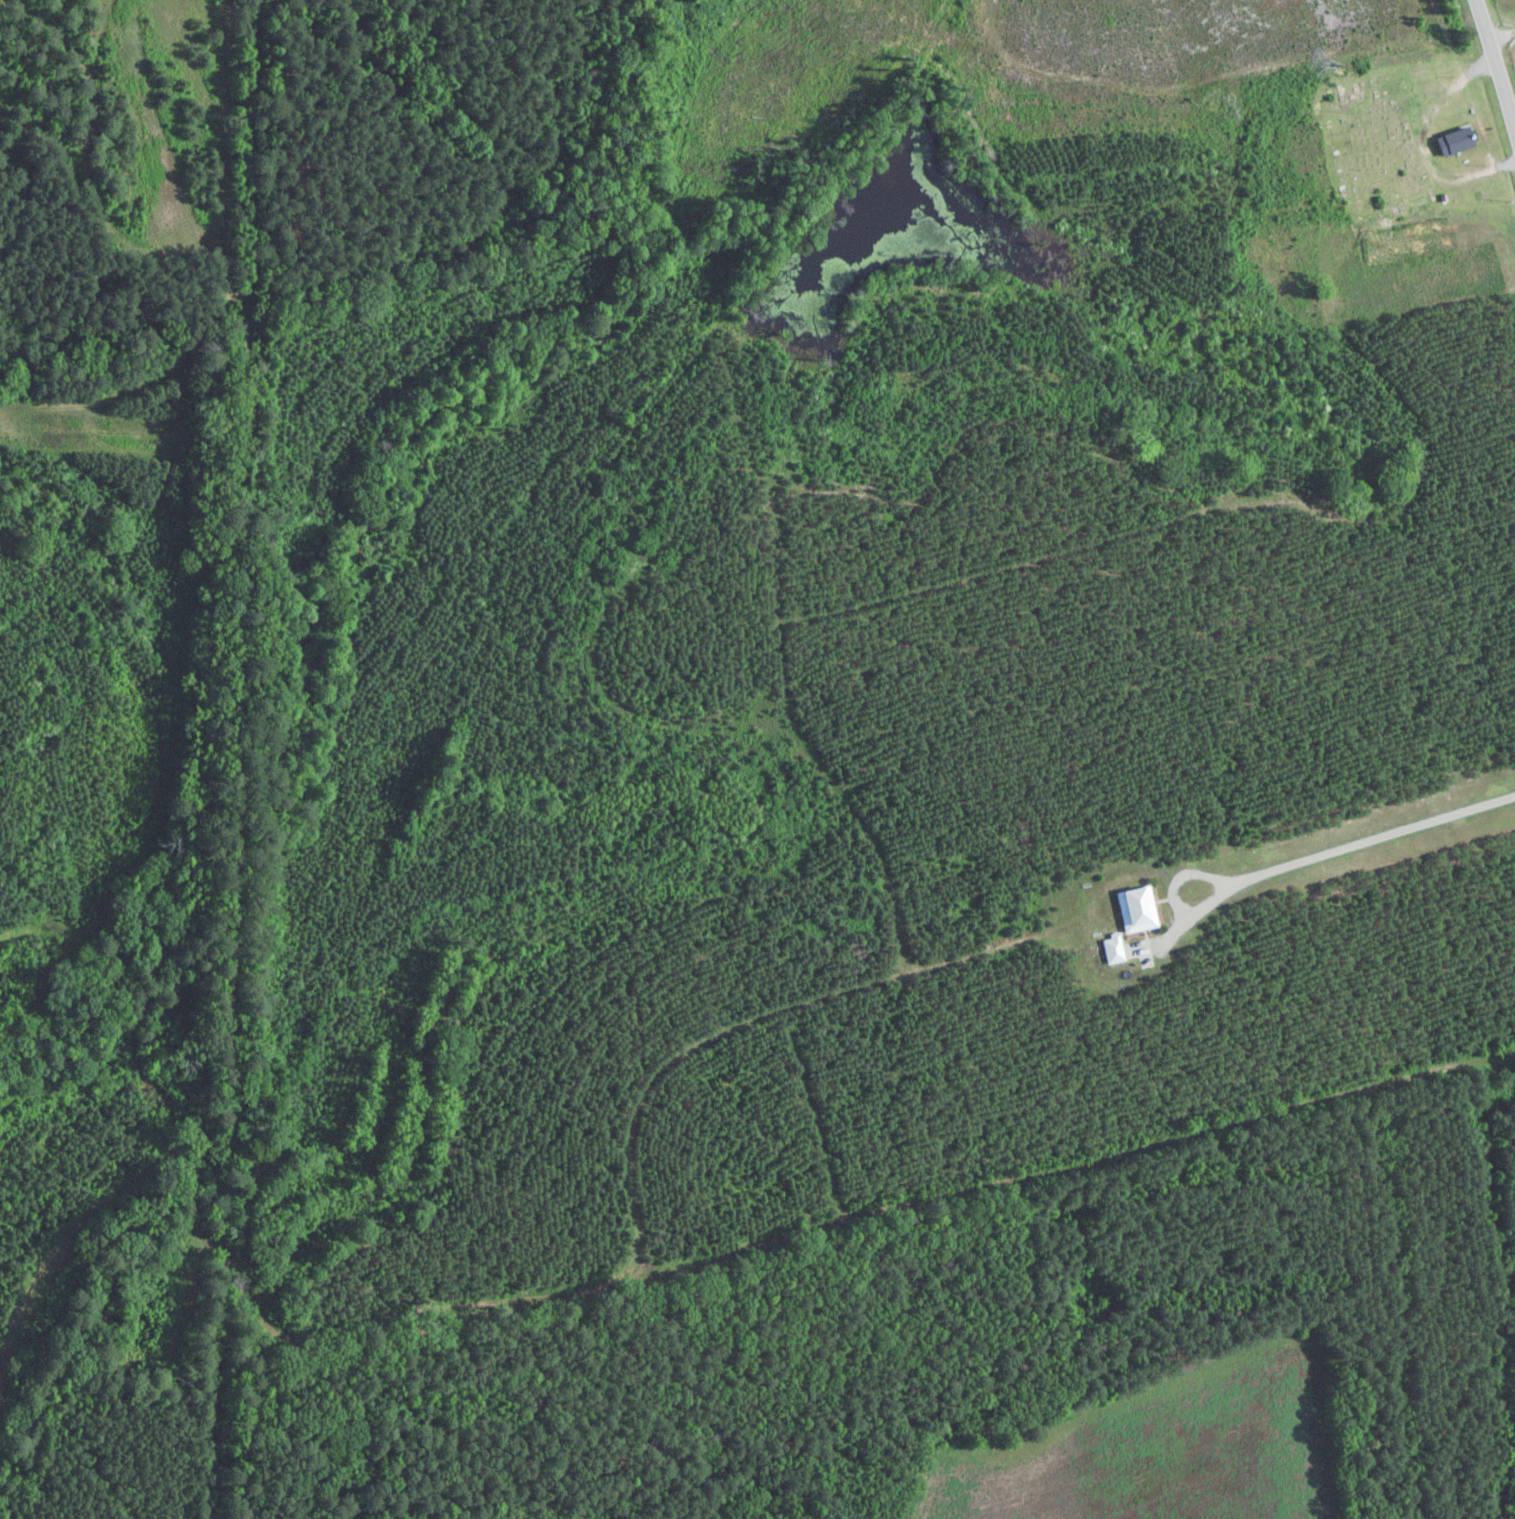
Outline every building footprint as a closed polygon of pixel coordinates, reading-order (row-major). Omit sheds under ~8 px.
[(1431,141),(1439,160),(1477,145),(1469,126),(1431,141)]
